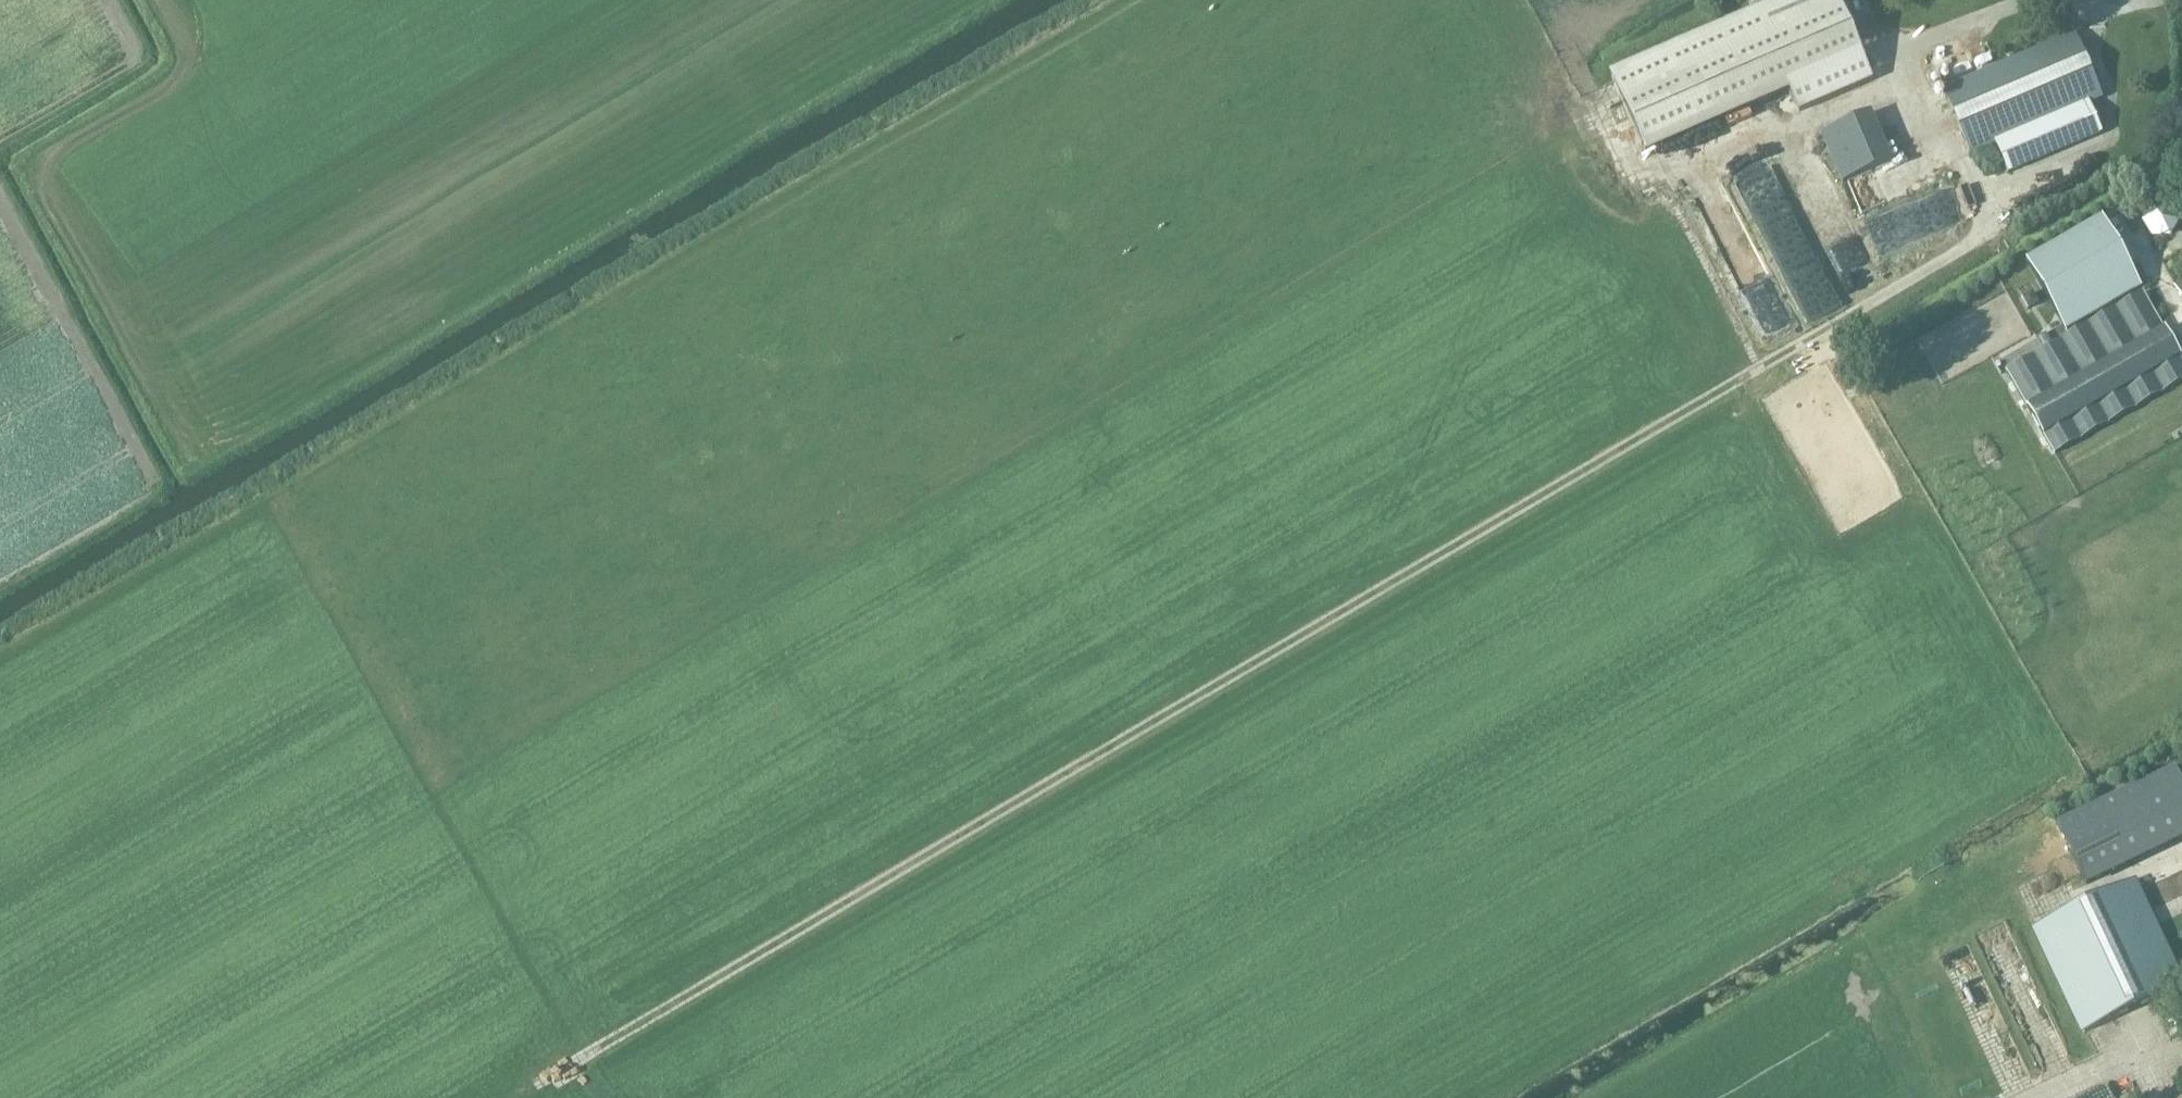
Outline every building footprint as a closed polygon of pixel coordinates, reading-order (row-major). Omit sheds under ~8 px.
[(1606,75),(1641,154),(1719,119),(1770,97),(1787,89),(1797,111),(1871,79),(1861,57),(1836,0),(1777,0),(1735,18),(1684,41),(1606,75)] [(2074,30),(2003,61),(1943,87),(1970,154),(1995,144),(2008,174),(2103,133),(2091,102),(2103,97),(2074,30)] [(1842,183),(1893,160),(1871,112),(1821,134),(1842,183)] [(2143,217),(2143,230),(2159,231),(2160,218),(2143,217)] [(2004,352),(2013,368),(2008,371),(2055,453),(2181,380),(2181,360),(2180,357),(2181,356),(2165,328),(2164,329),(2143,292),(2142,293),(2138,286),(2139,285),(2125,260),(2102,218),(2027,260),(2060,320),(2004,352)] [(2181,840),(2181,778),(2176,764),(2056,822),(2087,886),(2181,840)] [(2181,987),(2181,920),(2159,931),(2134,878),(2032,927),(2083,1034),(2181,987)]
